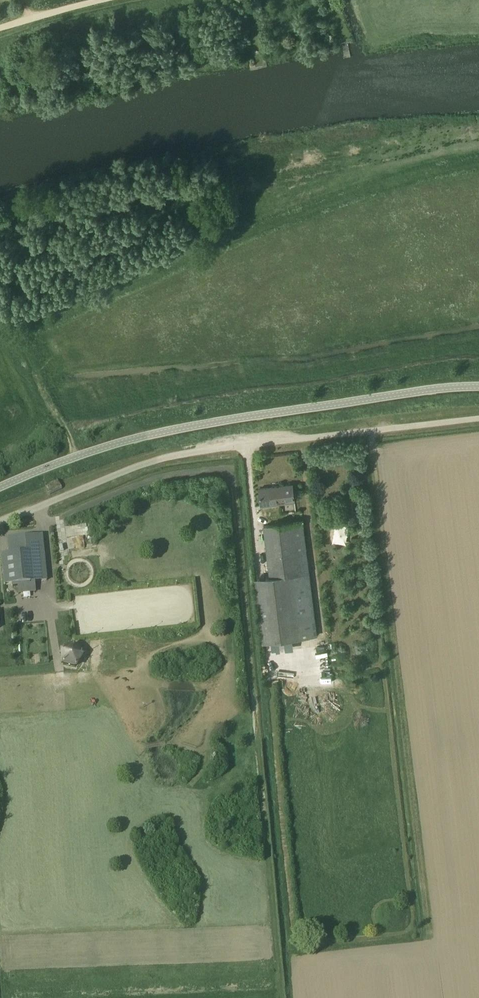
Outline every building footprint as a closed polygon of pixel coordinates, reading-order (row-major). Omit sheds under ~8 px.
[(355,43),(349,44),(352,64),(359,63),(355,43)] [(60,431),(46,431),(46,446),(61,445),(60,431)] [(58,480),(46,486),(50,496),(63,490),(58,480)] [(295,501),(293,484),(259,489),(261,506),(295,501)] [(270,576),(266,576),(274,641),(318,636),(303,520),(263,525),(270,576)] [(344,545),(351,528),(338,523),(331,540),(344,545)] [(47,581),(44,551),(42,535),(7,538),(9,554),(1,554),(4,585),(13,585),(34,582),(47,581)] [(34,582),(13,585),(13,588),(18,587),(19,595),(35,593),(34,582)] [(76,643),(61,652),(72,662),(87,663),(91,651),(76,643)]
